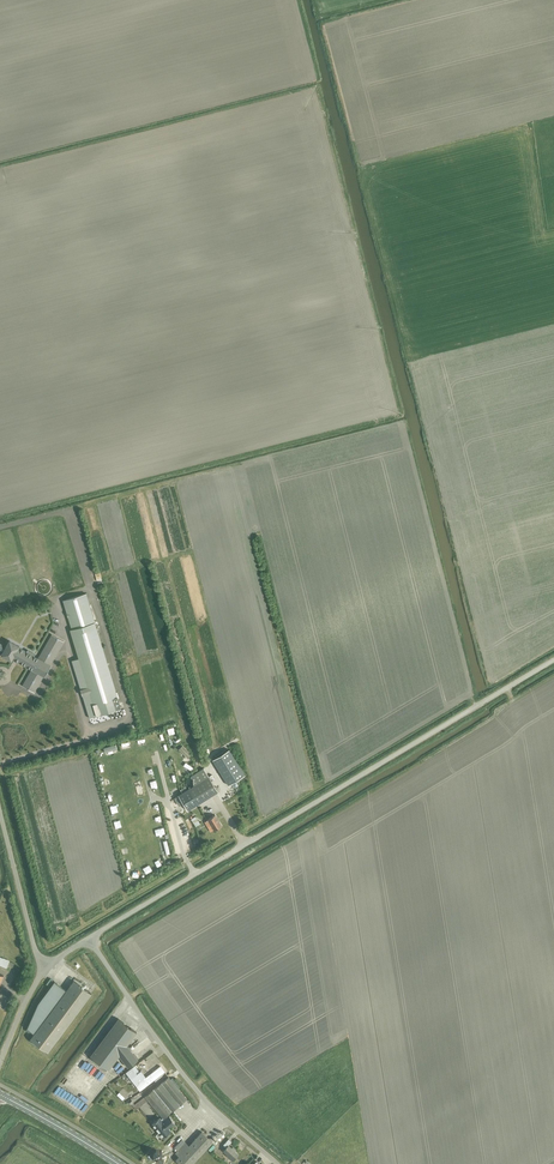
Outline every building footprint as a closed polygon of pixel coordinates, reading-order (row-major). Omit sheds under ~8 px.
[(86,593),(63,600),(67,612),(66,613),(68,617),(72,629),(70,629),(79,658),(72,660),(80,689),(82,695),(89,718),(121,708),(86,593)] [(2,653),(1,655),(11,661),(13,659),(14,660),(17,661),(32,669),(23,685),(35,692),(44,676),(51,666),(50,665),(64,641),(52,635),(38,658),(34,656),(35,654),(27,650),(26,651),(19,647),(19,646),(9,640),(5,646),(0,643),(0,652),(2,653)] [(229,749),(212,759),(216,765),(228,785),(237,779),(245,775),(229,749)] [(188,789),(178,795),(188,810),(198,804),(218,791),(209,776),(188,789)] [(207,819),(214,830),(222,825),(215,815),(207,819)] [(13,966),(14,963),(0,957),(0,965),(7,967),(8,964),(13,966)] [(30,1038),(48,1051),(91,993),(73,980),(30,1038)] [(109,1069),(127,1045),(137,1031),(119,1018),(91,1056),(109,1069)] [(140,1071),(139,1072),(134,1065),(126,1072),(140,1090),(164,1071),(160,1066),(145,1077),(140,1071)] [(167,1117),(166,1116),(186,1098),(168,1077),(144,1097),(134,1104),(131,1101),(129,1103),(132,1107),(133,1106),(135,1109),(147,1100),(163,1118),(161,1119),(160,1117),(152,1124),(164,1137),(171,1131),(168,1127),(169,1126),(170,1127),(175,1122),(169,1116),(167,1117)] [(180,1163),(190,1163),(212,1141),(200,1130),(187,1144),(181,1138),(173,1147),(176,1150),(174,1152),(177,1155),(174,1158),(180,1163)] [(175,1139),(178,1141),(184,1134),(182,1132),(175,1139)] [(232,1145),(231,1147),(229,1145),(232,1141),(229,1139),(223,1145),(226,1148),(223,1150),(227,1154),(226,1155),(232,1161),(239,1154),(234,1150),(236,1149),(232,1145)] [(154,1159),(157,1162),(162,1162),(165,1159),(165,1154),(162,1151),(157,1151),(154,1155),(154,1159)]
